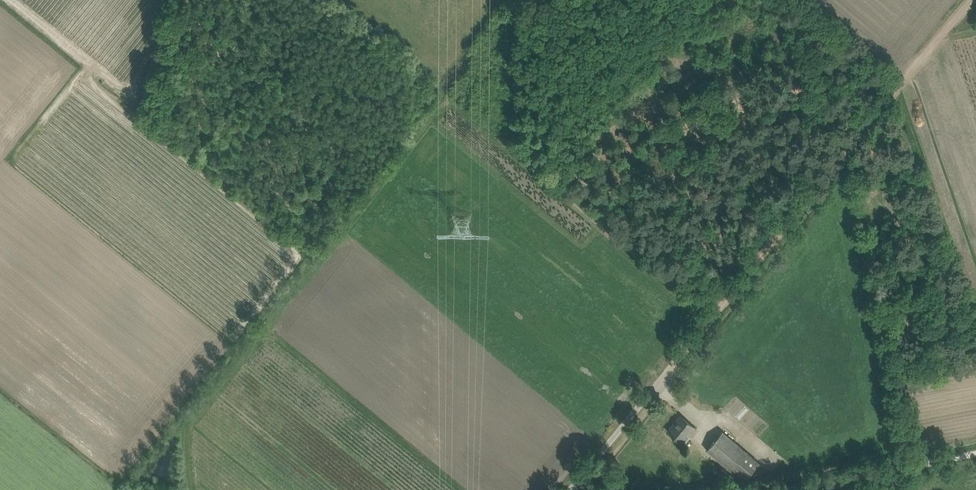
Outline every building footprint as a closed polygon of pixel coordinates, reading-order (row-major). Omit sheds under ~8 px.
[(691,436),(697,429),(681,415),(676,421),(678,422),(670,431),(668,430),(668,431),(680,441),(687,433),(691,436)] [(743,480),(759,462),(722,431),(707,449),(743,480)]
